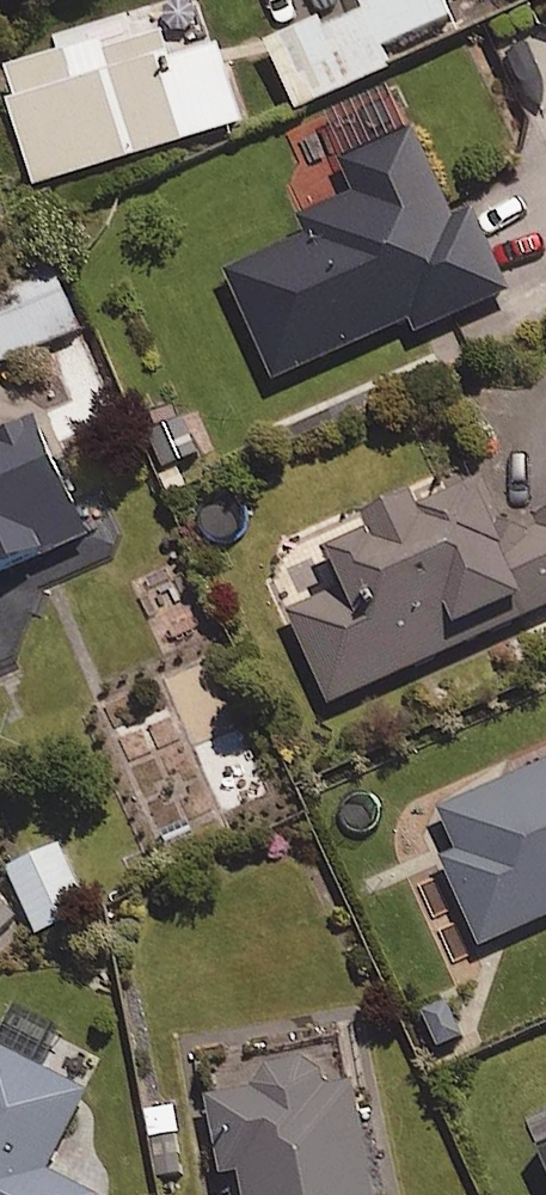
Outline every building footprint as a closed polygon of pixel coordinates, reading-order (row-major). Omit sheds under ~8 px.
[(441,0),(368,0),(371,7),(269,51),(296,113),(398,68),(389,49),(451,22),(441,0)] [(244,124),(201,1),(54,53),(57,62),(1,82),(41,195),(244,124)] [(411,325),(417,338),(471,314),(481,335),(518,318),(469,208),(450,217),(413,134),(341,167),(355,197),(302,221),(312,241),(231,278),(278,384),(411,325)] [(58,283),(0,306),(0,366),(78,334),(58,283)] [(201,455),(184,415),(142,433),(170,498),(186,492),(175,466),(201,455)] [(88,544),(39,434),(0,452),(0,583),(88,544)] [(530,609),(535,619),(545,614),(545,523),(506,541),(480,484),(324,553),(342,594),(289,618),(330,710),(466,650),(462,639),(530,609)] [(268,797),(240,730),(196,748),(224,815),(268,797)] [(439,818),(460,863),(448,869),(484,950),(545,923),(545,770),(439,818)] [(90,914),(58,848),(7,872),(39,938),(90,914)] [(466,1040),(449,1000),(416,1013),(433,1053),(466,1040)] [(0,1055),(0,1194),(83,1194),(46,1176),(86,1099),(0,1055)] [(322,1082),(309,1070),(286,1066),(264,1075),(252,1096),(205,1106),(220,1182),(242,1178),(245,1194),(375,1194),(353,1088),(324,1094),(322,1082)] [(521,1113),(545,1170),(545,1102),(521,1113)] [(144,1116),(156,1181),(191,1175),(179,1109),(144,1116)]
